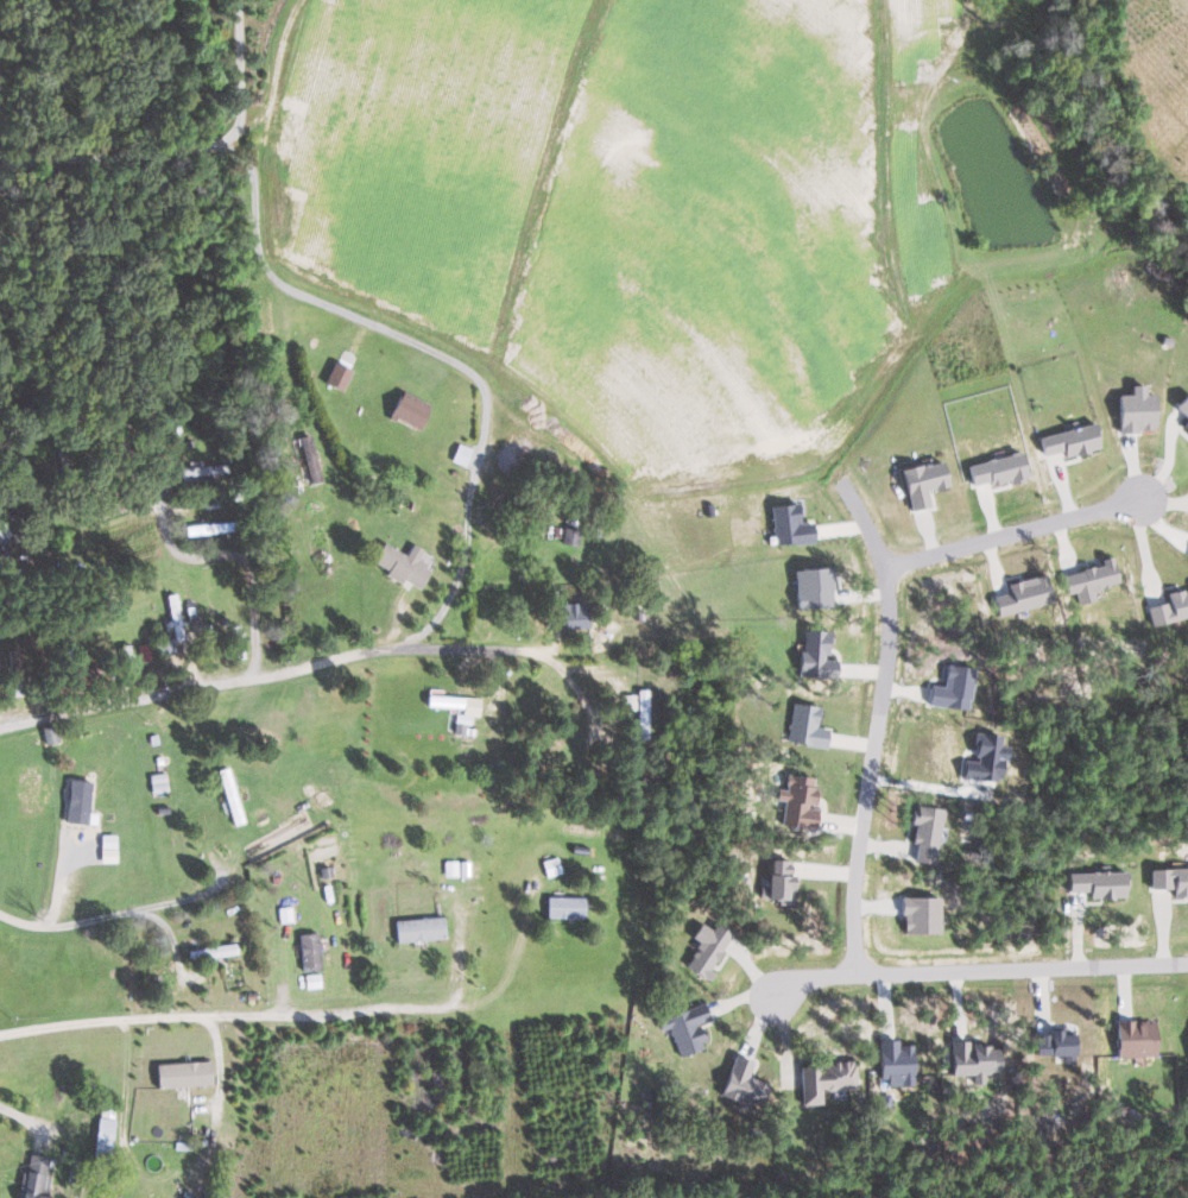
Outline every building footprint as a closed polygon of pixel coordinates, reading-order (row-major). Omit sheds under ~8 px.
[(343,391),(351,369),(332,362),(324,385),(343,391)] [(389,417),(419,430),(430,405),(400,392),(389,417)] [(1175,407),(1187,419),(1187,393),(1175,407)] [(1119,396),(1119,432),(1155,431),(1154,395),(1119,396)] [(1038,438),(1043,456),(1063,451),(1065,459),(1101,449),(1094,423),(1038,438)] [(299,438),(310,484),(321,482),(309,436),(299,438)] [(451,461),(465,466),(472,448),(458,443),(451,461)] [(967,466),(972,486),(990,482),(992,488),(1027,479),(1020,453),(967,466)] [(948,486),(941,461),(901,472),(911,512),(931,507),(927,492),(948,486)] [(777,547),(814,542),(812,524),(801,525),(798,504),(772,507),(777,547)] [(562,545),(578,546),(579,531),(564,529),(562,545)] [(431,568),(417,561),(423,550),(411,543),(406,555),(382,542),(372,562),(387,570),(384,575),(402,584),(403,581),(420,589),(431,568)] [(1063,575),(1067,595),(1076,593),(1079,605),(1096,601),(1093,591),(1119,584),(1113,557),(1102,560),(1103,566),(1063,575)] [(795,570),(797,609),(833,608),(831,569),(795,570)] [(1147,599),(1153,626),(1187,618),(1187,590),(1147,599)] [(561,602),(561,628),(588,628),(588,602),(561,602)] [(837,658),(828,658),(829,628),(804,628),(804,643),(798,643),(798,676),(837,676),(837,658)] [(975,667),(947,663),(944,685),(931,683),(929,703),(970,708),(975,667)] [(649,689),(638,689),(640,739),(651,739),(649,689)] [(465,708),(465,696),(426,695),(426,706),(465,708)] [(826,746),(828,727),(818,726),(821,705),(793,702),(788,742),(826,746)] [(471,714),(456,712),(453,731),(469,733),(471,714)] [(46,744),(59,741),(54,724),(41,727),(46,744)] [(1010,746),(1002,745),(1003,734),(980,731),(976,761),(966,759),(964,778),(999,782),(1002,758),(1008,759),(1010,746)] [(216,769),(234,825),(246,822),(228,766),(216,769)] [(782,824),(815,828),(818,807),(812,806),(816,777),(787,773),(785,788),(778,787),(776,799),(785,800),(782,824)] [(95,797),(96,781),(67,780),(66,796),(95,797)] [(916,861),(937,863),(943,807),(916,805),(912,842),(918,843),(916,861)] [(562,872),(558,856),(543,860),(547,876),(562,872)] [(793,859),(766,858),(765,897),(779,898),(779,902),(791,903),(793,859)] [(1151,888),(1174,887),(1174,895),(1187,895),(1187,867),(1151,868),(1151,888)] [(1069,872),(1069,891),(1090,890),(1090,898),(1126,896),(1125,870),(1069,872)] [(547,917),(585,918),(586,896),(547,895),(547,917)] [(941,896),(901,895),(901,919),(906,919),(905,932),(940,933),(941,896)] [(446,939),(445,917),(395,918),(396,941),(446,939)] [(731,931),(715,923),(713,929),(699,922),(692,938),(699,941),(686,968),(708,978),(731,931)] [(320,970),(319,932),(300,933),(302,971),(320,970)] [(239,954),(238,943),(188,948),(189,960),(239,954)] [(680,1054),(707,1044),(699,1022),(710,1018),(704,1002),(659,1018),(663,1029),(669,1026),(680,1054)] [(1156,1055),(1155,1019),(1117,1020),(1117,1056),(1156,1055)] [(1073,1053),(1072,1033),(1060,1033),(1060,1029),(1049,1029),(1049,1034),(1036,1034),(1036,1055),(1073,1053)] [(914,1083),(913,1043),(902,1044),(902,1038),(878,1038),(880,1084),(914,1083)] [(950,1039),(951,1075),(972,1074),(972,1082),(985,1082),(985,1075),(999,1074),(998,1045),(970,1046),(969,1038),(950,1039)] [(720,1094),(759,1109),(769,1083),(748,1075),(754,1061),(735,1054),(720,1094)] [(212,1061),(156,1062),(157,1087),(212,1085),(212,1061)] [(801,1105),(822,1104),(822,1089),(856,1088),(855,1062),(800,1063),(801,1105)] [(116,1119),(99,1116),(93,1152),(110,1155),(116,1119)] [(25,1153),(18,1197),(52,1197),(52,1195),(46,1194),(51,1157),(25,1153)]
